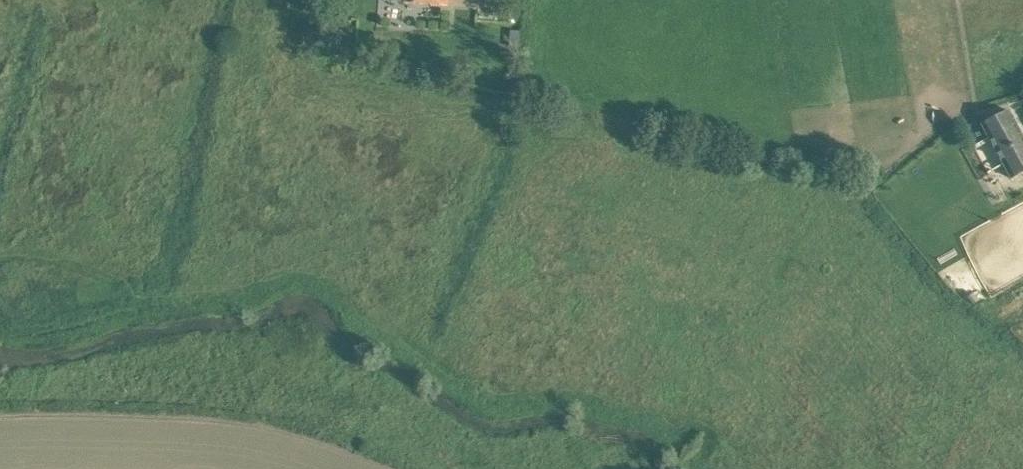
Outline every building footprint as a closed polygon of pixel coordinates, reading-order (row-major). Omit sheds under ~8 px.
[(980,121),(1012,178),(1022,172),(1022,137),(1007,107),(980,121)]
